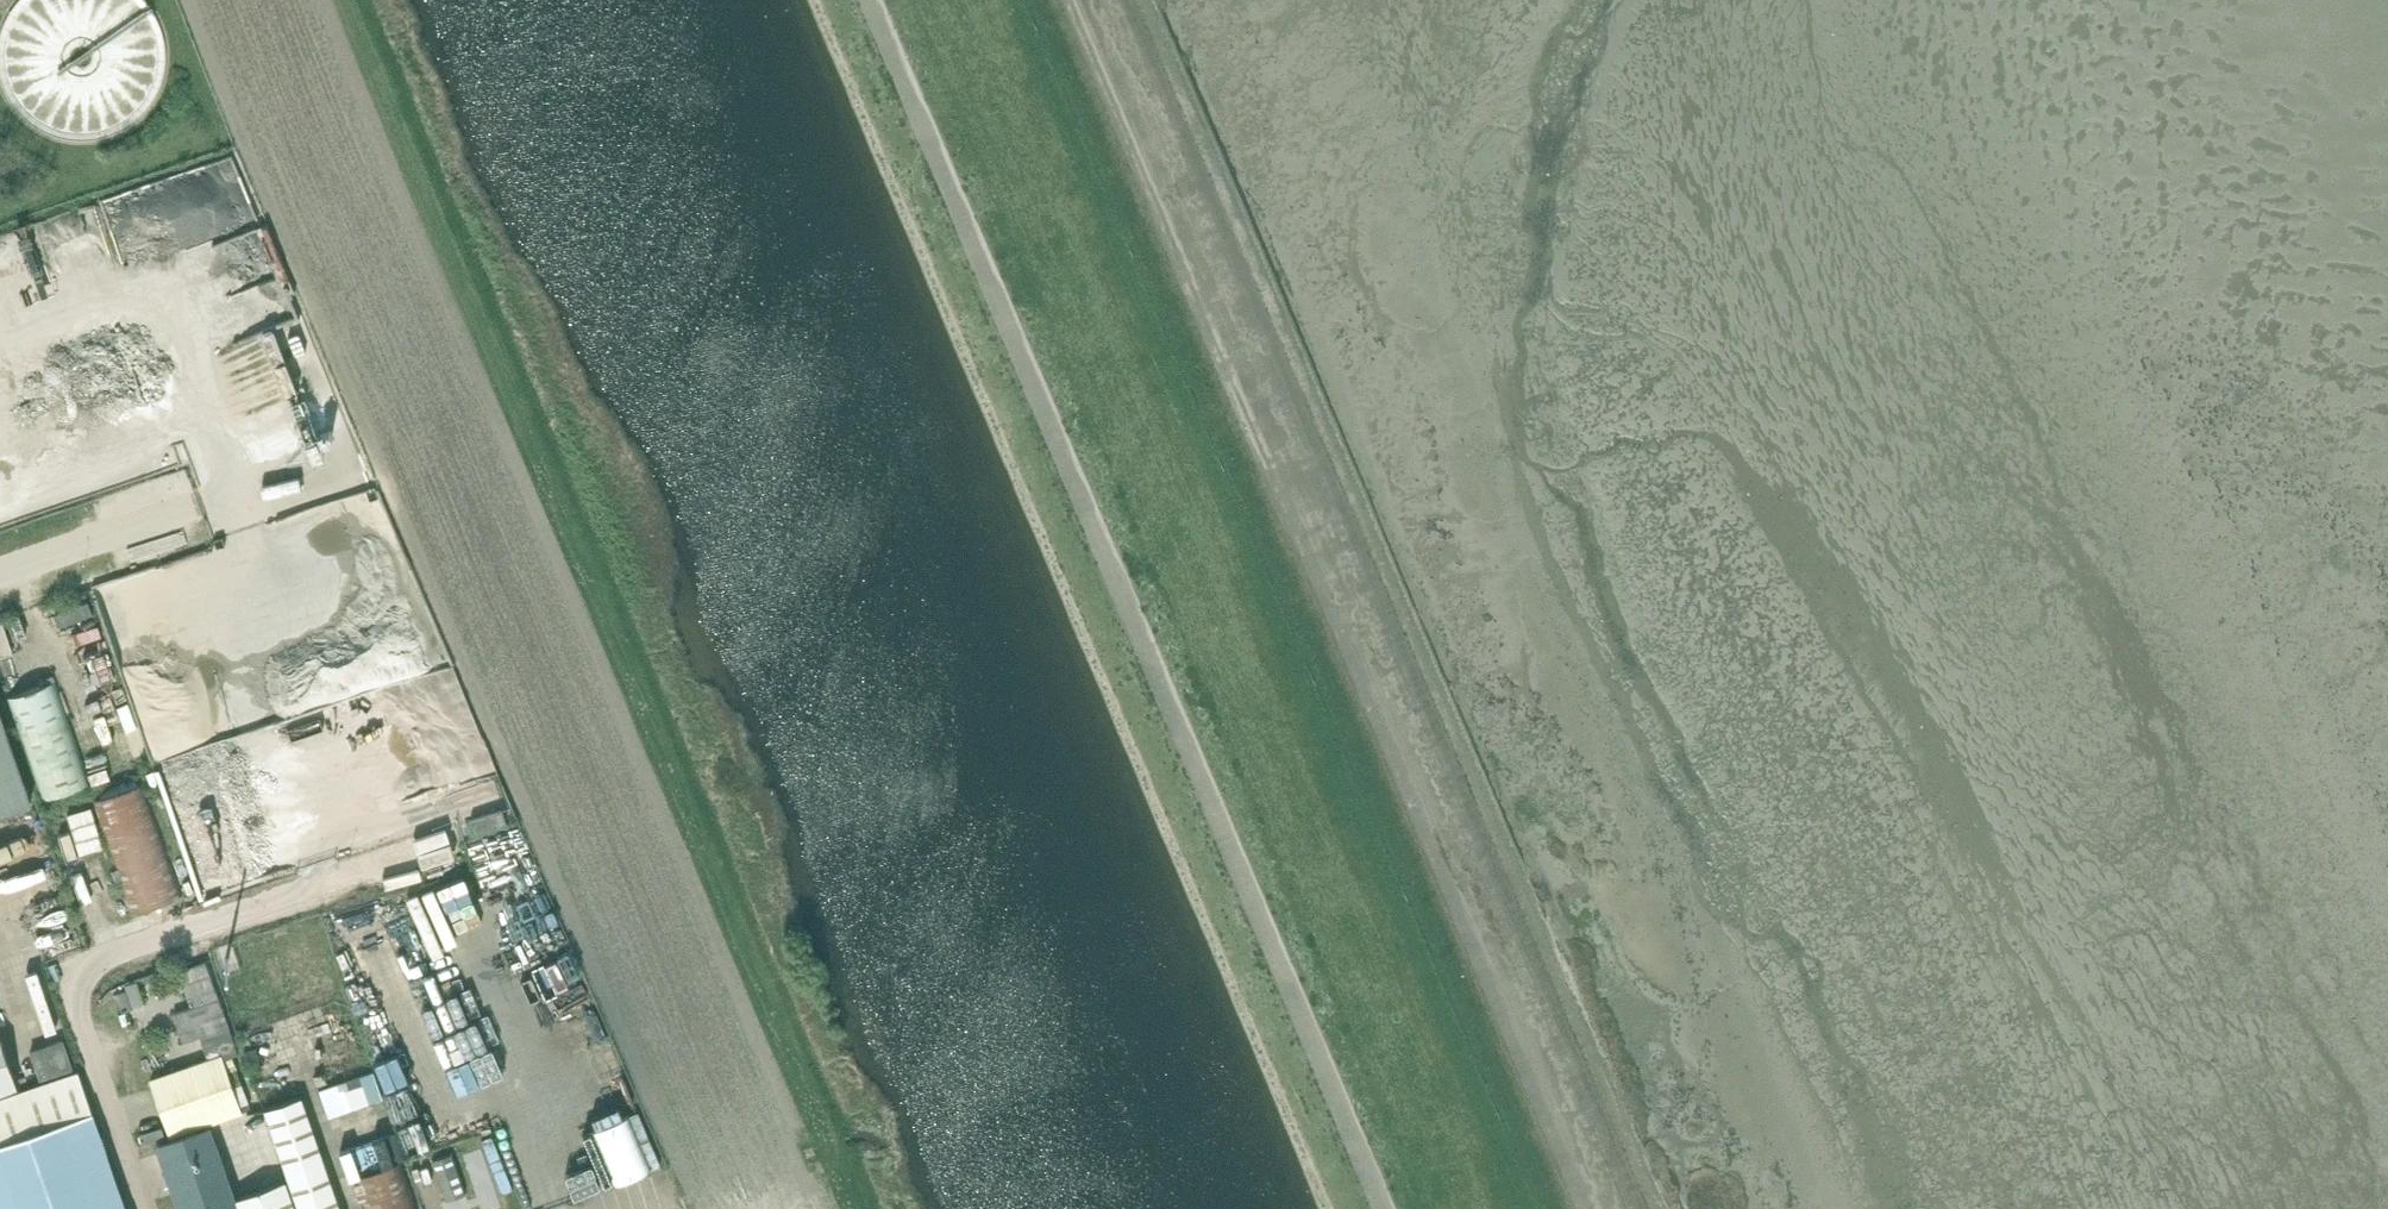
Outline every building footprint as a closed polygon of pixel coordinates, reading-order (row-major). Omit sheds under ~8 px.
[(190,55),(183,42),(184,32),(168,0),(28,0),(11,33),(9,49),(4,58),(4,66),(32,123),(54,134),(103,140),(157,113),(181,69),(181,71),(190,55)] [(314,467),(281,481),(288,498),(321,485),(314,467)] [(97,650),(112,645),(100,605),(85,609),(97,650)] [(42,800),(91,783),(56,681),(7,698),(42,800)] [(31,803),(0,712),(0,814),(31,803)] [(145,783),(92,800),(130,913),(183,895),(145,783)] [(96,882),(102,912),(114,909),(108,880),(96,882)] [(119,915),(107,918),(111,936),(124,933),(119,915)] [(238,1054),(226,1020),(206,961),(178,970),(187,997),(192,995),(196,1006),(173,1013),(183,1042),(190,1039),(198,1062),(208,1058),(209,1060),(210,1063),(222,1059),(238,1054)] [(133,1009),(145,1005),(137,981),(125,985),(127,990),(116,994),(122,1012),(133,1008),(133,1009)] [(224,1004),(229,1024),(244,1020),(239,1001),(224,1004)] [(0,1036),(0,1092),(18,1086),(0,1036)] [(62,1041),(30,1051),(40,1080),(72,1069),(62,1041)] [(244,1115),(222,1059),(210,1063),(209,1060),(150,1081),(170,1139),(210,1125),(244,1115)] [(475,1067),(484,1093),(508,1084),(498,1059),(475,1067)] [(78,1071),(0,1098),(0,1208),(126,1208),(78,1071)] [(399,1071),(339,1090),(347,1116),(407,1097),(399,1071)] [(266,1108),(300,1208),(345,1208),(305,1094),(266,1108)] [(226,1172),(210,1125),(170,1139),(156,1144),(178,1208),(239,1208),(235,1197),(226,1172)] [(484,1153),(502,1208),(515,1208),(525,1206),(505,1146),(484,1153)] [(447,1201),(467,1194),(452,1153),(433,1160),(447,1201)] [(401,1161),(352,1178),(363,1208),(418,1208),(401,1161)] [(239,1208),(298,1208),(288,1179),(235,1197),(239,1208)]
